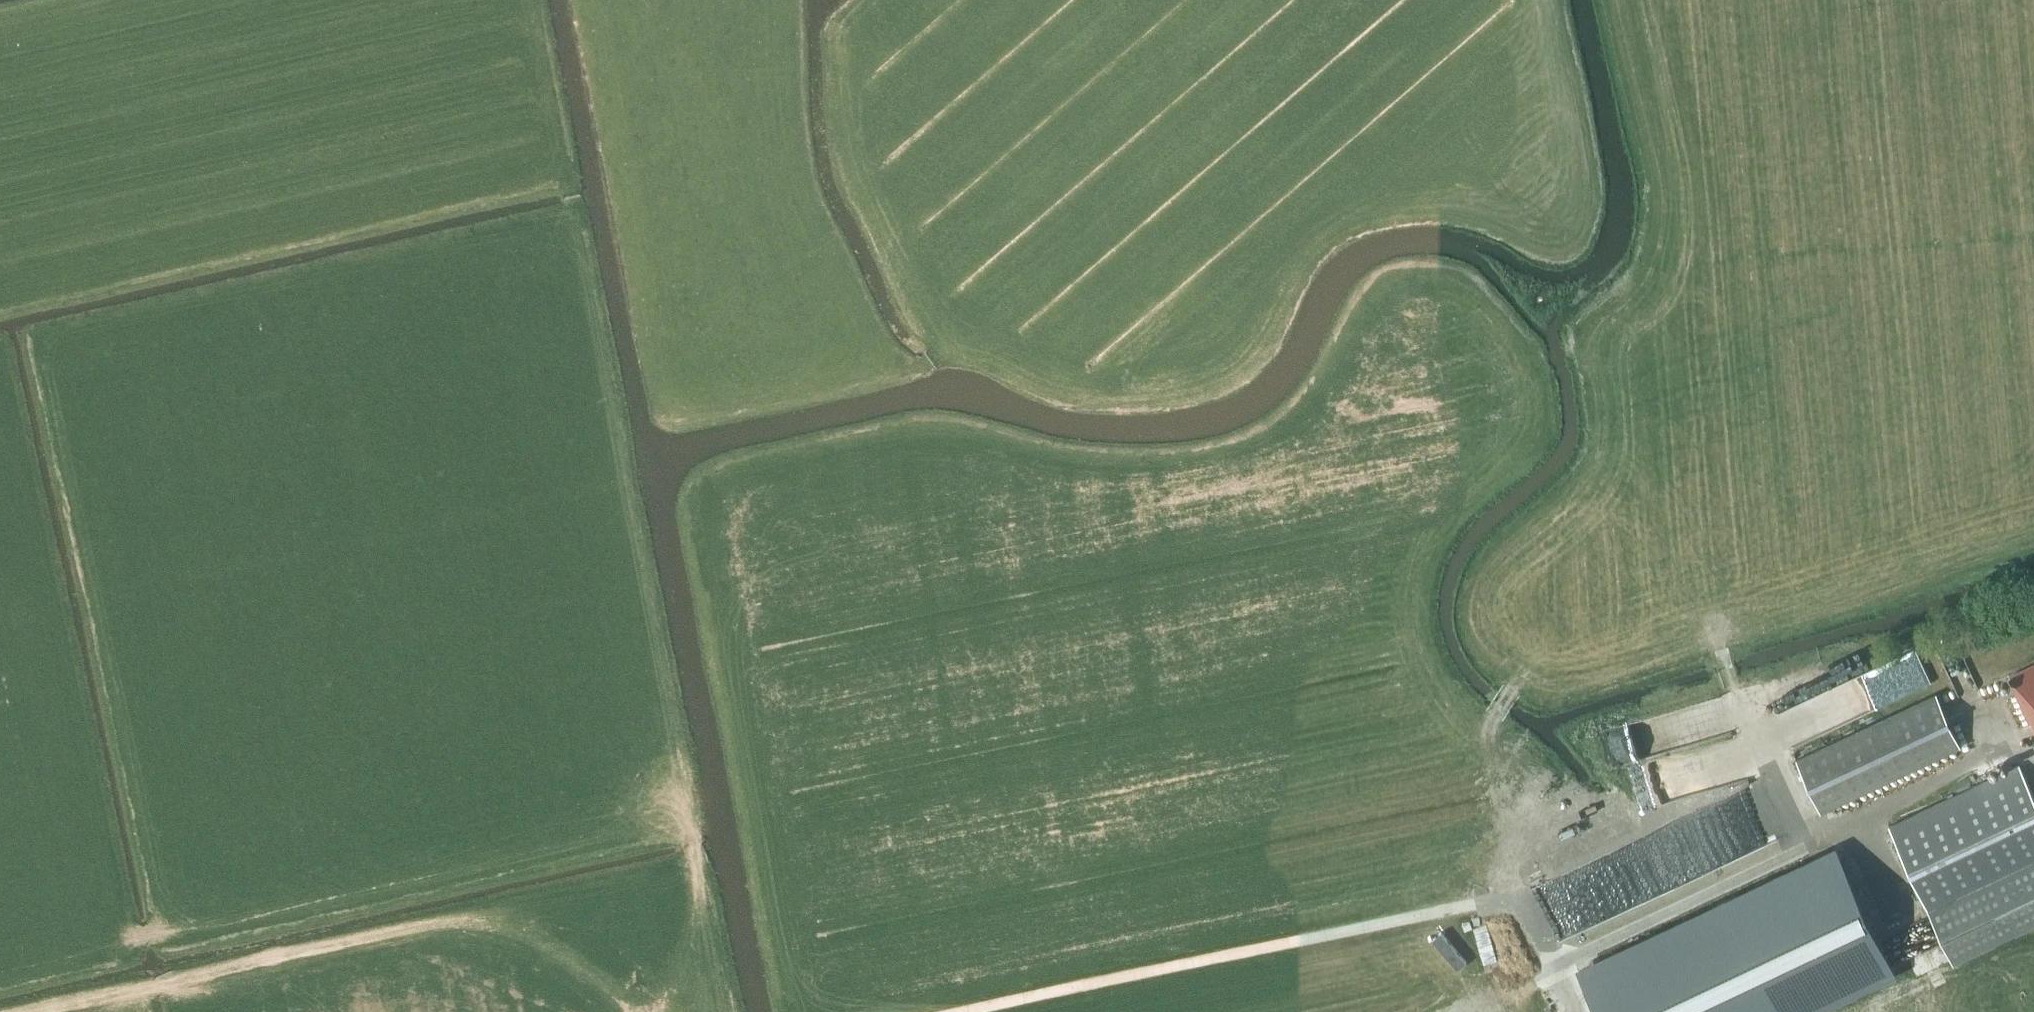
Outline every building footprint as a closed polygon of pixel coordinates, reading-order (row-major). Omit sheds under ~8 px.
[(1844,717),(1793,738),(1797,749),(1877,717),(1871,702),(1932,678),(1920,647),(1831,683),(1844,717)] [(2009,676),(2031,722),(2033,721),(2033,723),(2033,664),(2009,676)] [(1820,811),(1959,745),(1936,693),(1796,758),(1820,811)] [(1614,762),(1712,736),(1703,700),(1605,726),(1614,762)] [(2033,920),(2033,797),(2018,763),(1888,825),(1952,959),(2033,920)] [(1598,1011),(1805,1011),(1894,970),(1837,850),(1579,972),(1598,1011)]
